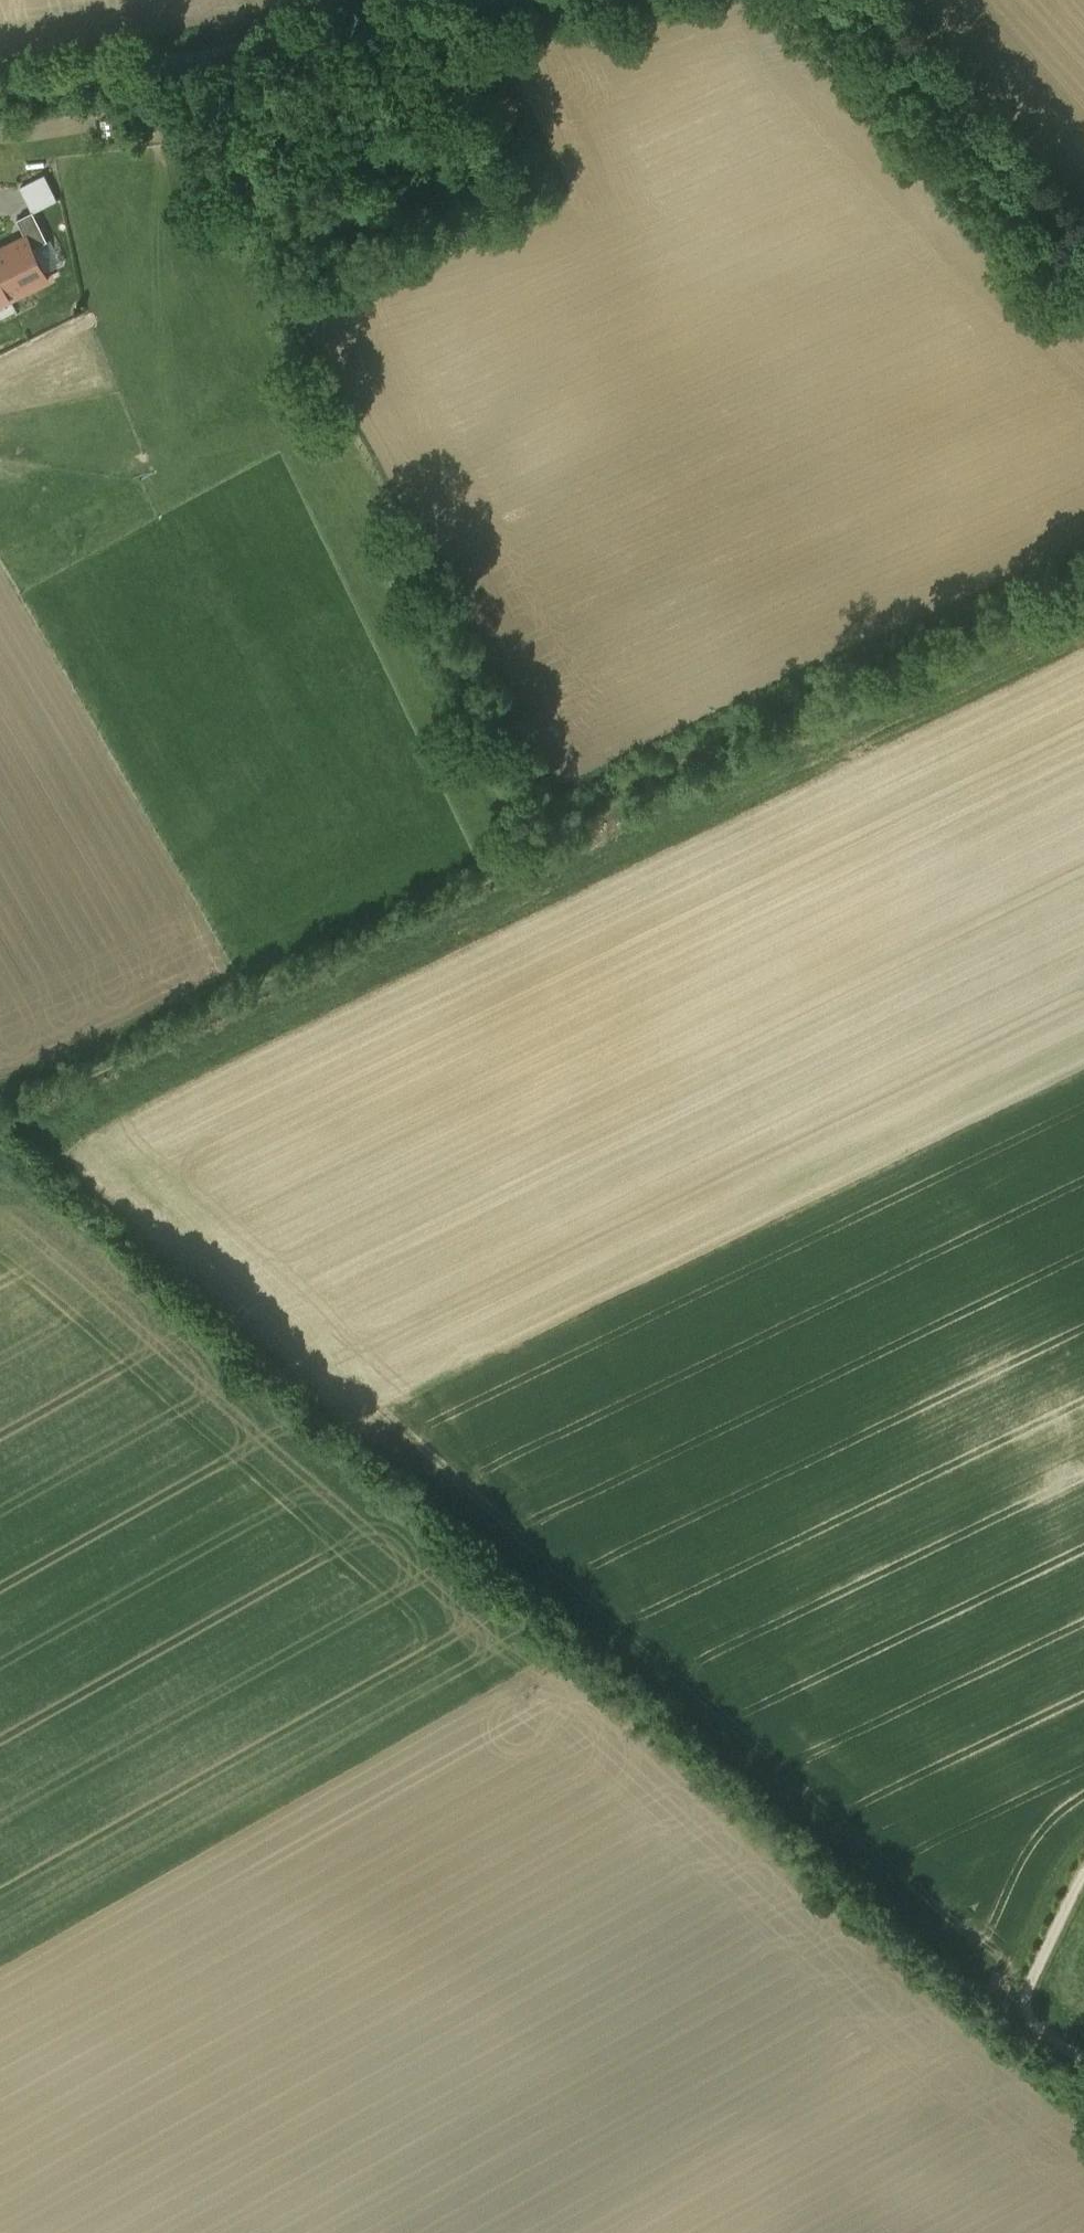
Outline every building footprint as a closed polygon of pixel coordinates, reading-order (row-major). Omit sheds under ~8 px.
[(0,248),(0,302),(12,297),(12,296),(49,278),(28,234),(0,248)]
